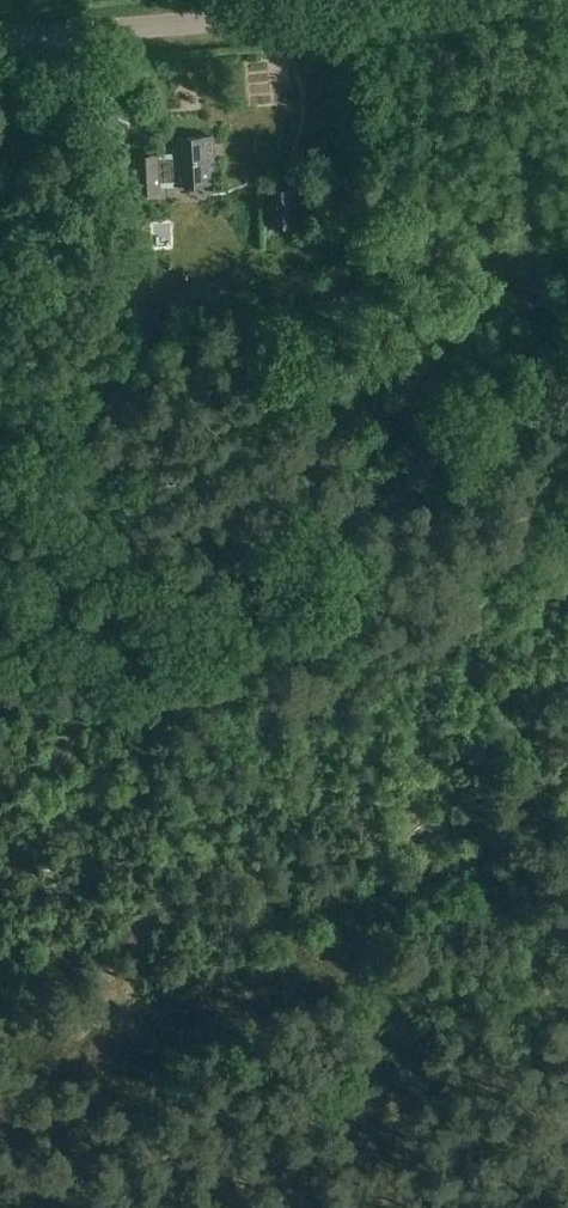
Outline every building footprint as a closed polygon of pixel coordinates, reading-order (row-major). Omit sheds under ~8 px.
[(159,184),(172,183),(172,186),(212,183),(210,138),(169,140),(170,158),(130,160),(132,193),(160,191),(159,184)] [(267,194),(269,226),(297,224),(295,192),(267,194)]
